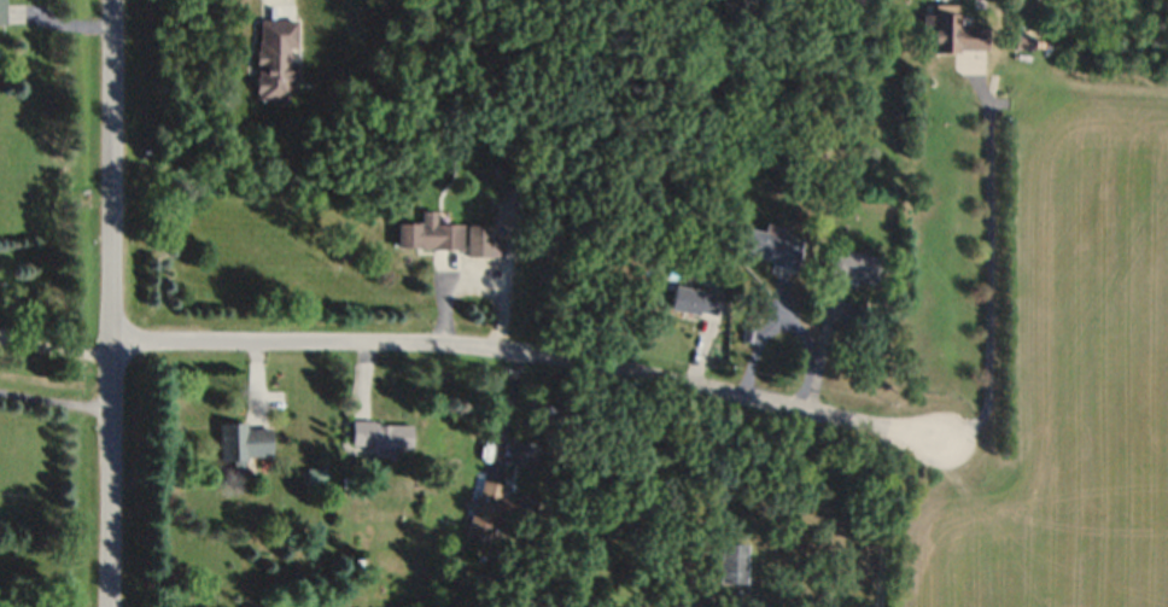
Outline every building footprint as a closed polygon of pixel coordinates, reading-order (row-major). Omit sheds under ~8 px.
[(986,27),(957,27),(957,15),(921,15),(921,53),(986,53),(986,27)] [(257,101),(293,101),(293,49),(299,49),(300,20),(258,20),(257,101)] [(422,224),(397,224),(396,250),(463,251),(463,226),(435,226),(435,212),(422,211),(422,224)] [(495,227),(466,227),(466,258),(495,258),(495,227)] [(744,230),(738,259),(792,271),(799,237),(765,230),(764,234),(744,230)] [(880,259),(825,248),(819,276),(874,287),(880,259)] [(719,314),(718,290),(670,293),(671,316),(719,314)] [(352,449),(410,449),(410,422),(352,422),(352,449)] [(217,424),(217,462),(231,461),(231,475),(245,475),(245,458),(272,458),(272,428),(246,429),(246,423),(217,424)] [(536,470),(541,447),(512,440),(507,463),(536,470)] [(466,536),(493,543),(501,511),(527,517),(532,494),(480,481),(466,536)] [(745,585),(745,545),(722,545),(722,558),(712,558),(712,585),(745,585)]
